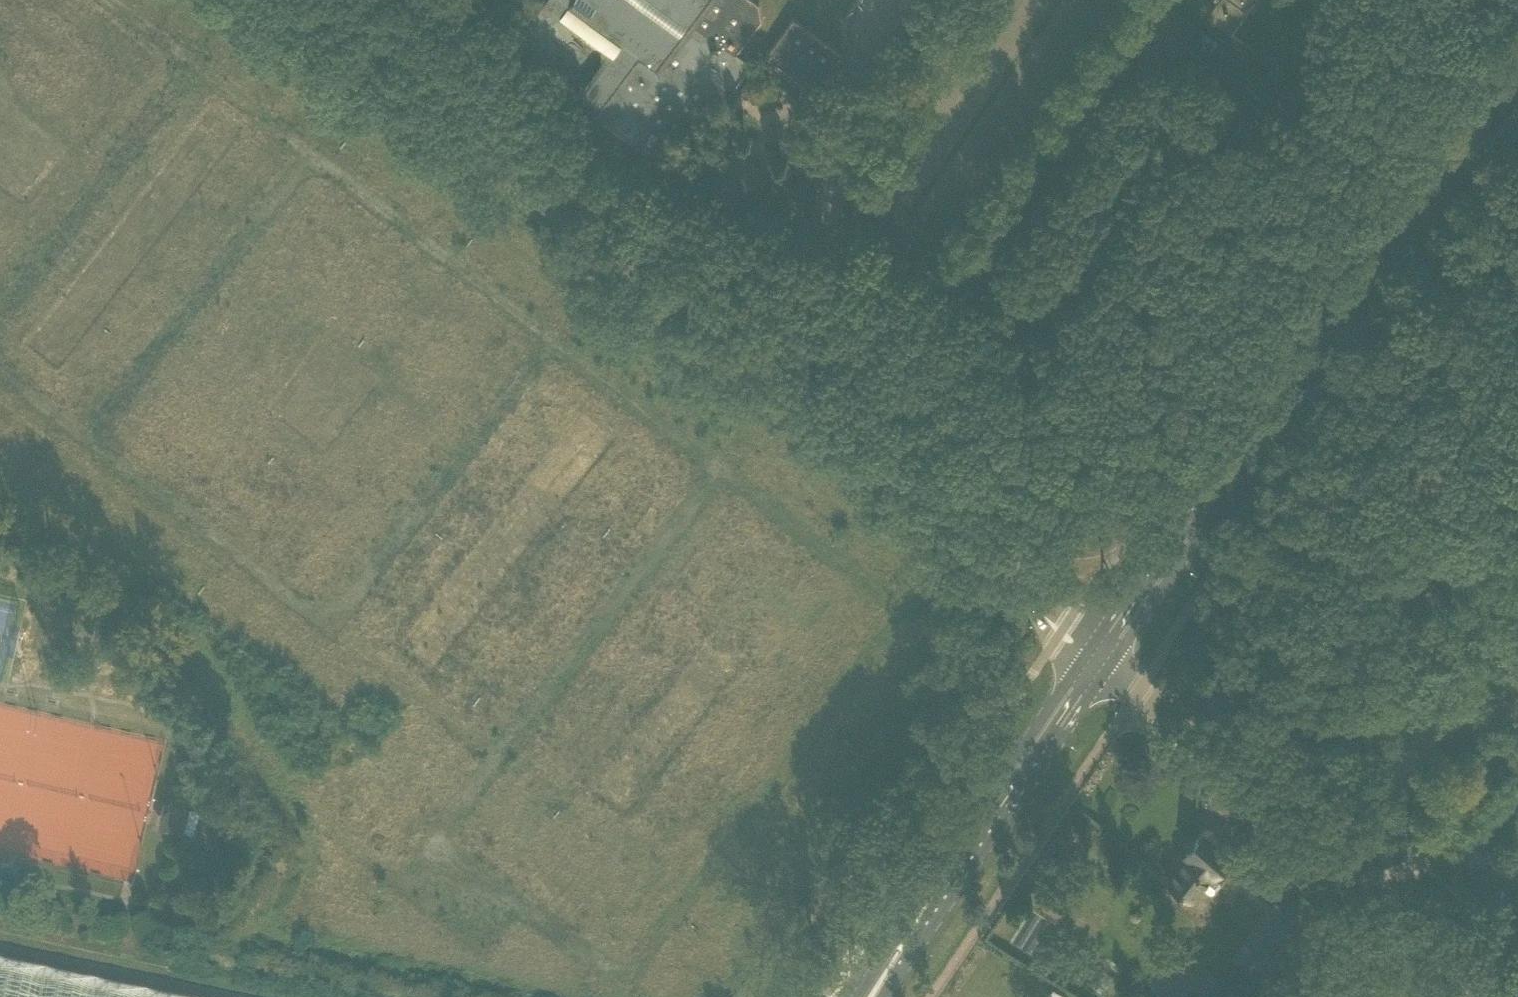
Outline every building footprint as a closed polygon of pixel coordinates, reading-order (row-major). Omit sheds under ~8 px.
[(516,24),(521,28),(507,48),(648,152),(662,132),(692,128),(717,95),(723,99),(719,104),(726,109),(725,110),(727,115),(731,115),(734,112),(733,108),(735,104),(734,104),(731,107),(728,107),(727,109),(721,104),(736,83),(743,87),(741,89),(742,93),(739,96),(741,97),(743,94),(747,94),(750,90),(749,86),(744,85),(743,87),(737,82),(752,62),(737,51),(761,20),(769,7),(759,0),(535,0),(516,24)] [(764,55),(799,80),(815,92),(844,52),(823,37),(793,15),(764,55)] [(1168,879),(1183,892),(1193,900),(1213,873),(1221,878),(1230,867),(1222,861),(1232,848),(1206,827),(1196,840),(1193,840),(1187,847),(1189,850),(1187,852),(1188,853),(1168,879)] [(0,964),(0,996),(153,996),(0,964)]
